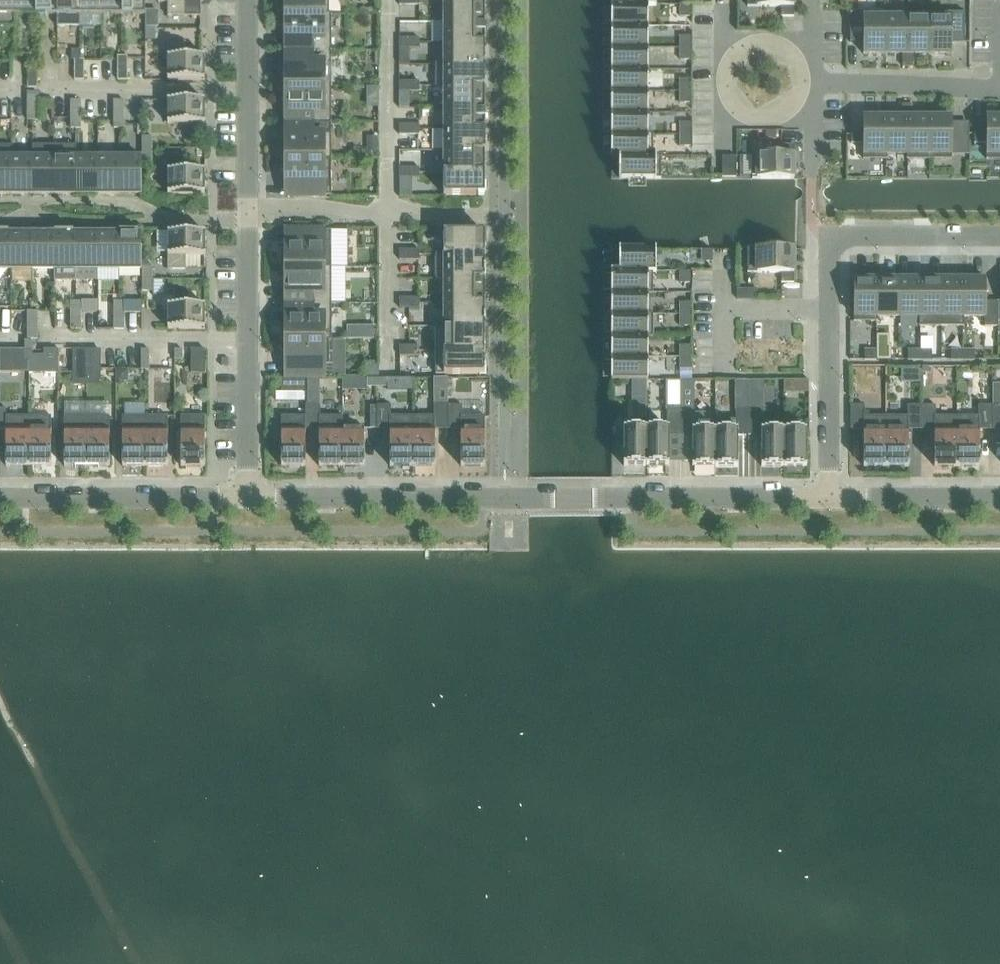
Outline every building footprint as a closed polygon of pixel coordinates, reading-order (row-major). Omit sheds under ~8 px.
[(14,27),(14,0),(0,0),(0,27),(14,27)] [(14,27),(15,27),(15,15),(36,15),(36,0),(14,0),(14,27)] [(36,15),(57,15),(57,27),(58,27),(58,0),(36,0),(36,15)] [(58,27),(80,27),(80,15),(80,0),(58,0),(58,27)] [(80,15),(102,15),(102,0),(80,0),(80,15)] [(102,15),(123,15),(123,0),(102,0),(102,15)] [(123,15),(145,15),(145,0),(123,0),(123,15)] [(201,17),(201,3),(205,3),(205,0),(158,0),(158,3),(168,3),(168,17),(201,17)] [(330,15),(330,0),(287,0),(282,0),(282,15),(330,15)] [(444,0),(444,22),(485,22),(485,0),(444,0)] [(748,7),(782,7),(782,17),(794,17),(794,0),(748,0),(748,7)] [(690,5),(680,5),(680,17),(690,17),(690,5)] [(612,6),(611,27),(649,27),(649,6),(612,6)] [(864,55),(886,55),(886,17),(887,13),(864,13),(864,28),(864,39),(864,55)] [(886,55),(904,55),(908,55),(908,17),(887,17),(887,13),(886,55)] [(930,17),(930,55),(952,55),(952,43),(952,13),(930,13),(930,17)] [(952,43),(965,43),(965,13),(952,13),(952,43)] [(287,29),(287,51),(332,51),(332,15),(282,15),(282,29),(287,29)] [(930,55),(930,17),(908,17),(908,55),(912,55),(930,55)] [(444,22),(444,43),(485,43),(485,22),(444,22)] [(611,27),(611,48),(649,48),(649,27),(611,27)] [(156,28),(146,28),(146,40),(156,40),(156,28)] [(852,38),(864,38),(864,28),(852,28),(852,38)] [(680,36),(680,48),(690,48),(690,36),(680,36)] [(400,49),(410,49),(410,38),(400,38),(400,49)] [(410,38),(410,49),(420,49),(420,38),(410,38)] [(186,57),(186,43),(168,43),(168,80),(205,80),(205,57),(186,57)] [(444,43),(444,64),(485,64),(485,43),(444,43)] [(611,48),(611,70),(649,70),(649,48),(611,48)] [(690,48),(680,48),(680,60),(690,60),(690,48)] [(79,50),(71,50),(71,60),(75,60),(80,60),(79,50)] [(679,50),(667,50),(668,60),(679,60),(679,50)] [(282,72),(282,87),(332,87),(332,51),(287,51),(287,72),(282,72)] [(118,56),(118,70),(128,70),(128,56),(118,56)] [(80,60),(75,60),(75,70),(84,70),(85,60),(80,60)] [(436,87),(444,88),(485,87),(485,64),(444,64),(436,64),(436,87)] [(28,68),(28,78),(37,78),(37,68),(28,68)] [(84,70),(75,70),(75,80),(84,80),(84,70)] [(128,70),(118,70),(118,80),(128,80),(128,70)] [(611,70),(611,91),(649,91),(649,70),(611,70)] [(37,78),(28,78),(28,88),(38,88),(37,78)] [(680,79),(680,91),(690,91),(690,79),(680,79)] [(410,92),(410,81),(400,81),(400,92),(410,92)] [(420,81),(410,81),(410,92),(420,92),(420,81)] [(287,101),(287,123),(332,123),(332,87),(282,87),(282,101),(287,101)] [(444,88),(444,108),(485,108),(485,87),(444,88)] [(611,91),(611,113),(649,113),(649,91),(611,91)] [(690,91),(680,91),(680,103),(690,103),(690,91)] [(28,92),(28,106),(38,106),(38,92),(28,92)] [(54,100),(44,100),(44,110),(52,110),(52,118),(54,118),(54,100)] [(71,100),(71,114),(81,114),(81,100),(71,100)] [(114,100),(114,114),(124,114),(124,100),(114,100)] [(205,100),(168,100),(168,124),(205,124),(205,100)] [(38,106),(28,106),(28,120),(38,120),(38,106)] [(444,108),(444,130),(485,130),(485,108),(444,108)] [(611,113),(611,133),(649,134),(649,113),(611,113)] [(81,114),(71,114),(71,128),(81,128),(81,114)] [(124,114),(114,114),(114,128),(124,128),(124,114)] [(864,134),(864,144),(864,160),(886,160),(886,117),(864,117),(864,134)] [(904,117),(886,117),(886,160),(887,160),(887,155),(907,155),(907,160),(908,160),(908,117),(904,117)] [(912,118),(908,117),(908,160),(930,160),(930,118),(912,118)] [(930,118),(930,160),(952,160),(952,134),(952,126),(952,118),(930,118)] [(987,144),(987,160),(999,160),(999,118),(987,118),(987,133),(987,144)] [(332,124),(332,123),(287,123),(287,144),(282,144),(282,159),(332,159),(332,124)] [(680,123),(680,134),(690,135),(690,123),(680,123)] [(400,135),(410,135),(410,125),(400,125),(400,135)] [(410,125),(410,135),(420,135),(420,125),(410,125)] [(967,126),(952,126),(952,134),(952,156),(967,156),(967,126)] [(444,130),(444,152),(485,152),(485,130),(444,130)] [(775,131),(766,131),(766,139),(775,139),(775,131)] [(611,133),(611,155),(653,155),(653,134),(649,134),(611,133)] [(690,135),(680,134),(680,147),(690,147),(690,135)] [(852,144),(864,144),(864,134),(852,134),(852,144)] [(975,144),(987,144),(987,134),(975,134),(975,144)] [(142,136),(142,149),(152,149),(152,136),(142,136)] [(33,145),(33,157),(33,194),(54,194),(54,157),(54,145),(33,145)] [(54,194),(76,194),(76,157),(76,145),(54,145),(54,157),(54,194)] [(753,155),(753,179),(794,179),(794,145),(782,145),(782,155),(764,155),(753,155)] [(378,148),(368,148),(368,159),(378,159),(378,148)] [(152,149),(142,149),(142,160),(152,160),(152,149)] [(444,152),(444,173),(485,173),(485,152),(444,152)] [(653,155),(611,155),(611,157),(620,157),(620,179),(661,179),(661,155),(653,155)] [(11,194),(11,157),(0,157),(0,194),(11,194)] [(11,194),(33,194),(33,157),(11,157),(11,194)] [(76,194),(98,194),(98,157),(76,157),(76,194)] [(98,194),(120,194),(120,157),(98,157),(98,194)] [(120,157),(120,194),(142,194),(142,157),(120,157)] [(737,157),(723,157),(723,178),(737,177),(737,157)] [(205,171),(186,171),(186,158),(168,158),(168,194),(205,194),(205,171)] [(331,160),(332,159),(282,159),(282,173),(287,173),(287,196),(332,196),(331,160)] [(400,178),(410,178),(410,168),(400,168),(400,178)] [(410,168),(410,178),(420,178),(420,168),(410,168)] [(485,173),(444,173),(444,196),(485,196),(485,173)] [(120,232),(98,232),(98,269),(120,269),(120,231),(119,231),(120,232)] [(122,231),(120,231),(120,269),(142,269),(142,232),(138,232),(138,231),(136,231),(136,232),(122,232),(122,231)] [(282,253),(282,268),(332,268),(332,243),(316,243),(316,231),(286,231),(287,253),(282,253)] [(0,232),(0,269),(11,269),(11,232),(0,232)] [(33,232),(11,232),(11,269),(33,269),(33,232)] [(54,232),(33,232),(33,269),(54,269),(54,232)] [(76,232),(54,232),(54,269),(76,269),(76,232)] [(98,232),(76,232),(76,269),(98,269),(98,232)] [(157,232),(158,252),(168,252),(168,270),(186,270),(186,256),(205,256),(205,232),(168,232),(157,232)] [(436,254),(436,255),(485,255),(485,232),(444,232),(444,254),(436,254)] [(611,272),(653,272),(657,272),(657,249),(612,248),(611,272)] [(748,249),(748,273),(782,273),(782,283),(795,283),(795,249),(748,249)] [(400,260),(410,260),(410,250),(400,250),(400,260)] [(410,250),(410,260),(420,260),(420,250),(410,250)] [(712,250),(702,250),(702,262),(712,262),(712,250)] [(436,255),(436,279),(485,279),(485,255),(436,255)] [(146,259),(142,259),(142,279),(152,279),(152,266),(146,259)] [(287,282),(287,304),(332,304),(332,268),(282,268),(282,282),(287,282)] [(690,283),(690,271),(680,271),(680,283),(690,283)] [(611,294),(649,294),(653,294),(653,272),(611,272),(611,294)] [(152,279),(142,279),(142,291),(152,291),(152,279)] [(444,280),(444,303),(485,303),(485,279),(436,279),(436,280),(444,280)] [(854,322),(877,322),(877,317),(877,280),(854,280),(854,322)] [(899,280),(877,280),(877,317),(899,317),(899,280)] [(919,327),(920,327),(920,280),(899,280),(899,317),(919,317),(919,327)] [(920,327),(942,327),(942,280),(920,280),(920,327)] [(942,327),(963,327),(963,280),(942,280),(942,327)] [(963,280),(963,327),(964,327),(964,317),(985,317),(985,327),(998,327),(998,301),(986,301),(986,280),(963,280)] [(747,298),(747,286),(738,286),(738,298),(747,298)] [(611,294),(611,313),(649,313),(649,294),(611,294)] [(410,308),(410,298),(400,298),(400,308),(410,308)] [(420,298),(410,298),(410,308),(420,308),(420,298)] [(71,301),(71,315),(81,315),(81,301),(71,301)] [(114,301),(114,315),(124,315),(124,301),(114,301)] [(124,301),(124,313),(142,313),(142,301),(124,301)] [(680,302),(680,314),(690,314),(690,302),(680,302)] [(436,326),(436,327),(485,327),(485,303),(444,303),(444,326),(436,326)] [(282,325),(282,340),(332,340),(332,304),(287,304),(287,325),(282,325)] [(168,305),(168,329),(205,329),(205,305),(168,305)] [(28,311),(28,325),(38,325),(38,311),(28,311)] [(611,337),(649,337),(653,337),(653,313),(649,313),(611,313),(611,337)] [(690,314),(680,314),(680,326),(690,326),(690,314)] [(81,315),(71,315),(71,329),(81,329),(81,315)] [(124,315),(114,315),(114,329),(124,329),(124,315)] [(38,325),(28,325),(28,339),(38,339),(38,325)] [(376,327),(365,327),(365,340),(376,340),(376,327)] [(436,327),(436,351),(485,351),(485,327),(436,327)] [(611,337),(611,358),(649,358),(649,337),(611,337)] [(332,340),(282,340),(282,354),(287,354),(287,377),(317,377),(317,365),(332,364),(332,340)] [(25,351),(33,351),(33,341),(25,341),(25,351)] [(410,356),(410,346),(400,346),(400,356),(410,356)] [(420,346),(410,346),(410,356),(420,356),(420,346)] [(680,346),(680,358),(690,358),(690,346),(680,346)] [(0,349),(0,373),(21,373),(21,349),(0,349)] [(44,349),(44,374),(58,374),(58,349),(44,349)] [(83,349),(83,359),(91,360),(91,350),(83,349)] [(175,360),(183,360),(183,349),(175,349),(175,360)] [(205,349),(191,349),(191,374),(205,374),(205,349)] [(141,360),(149,360),(149,350),(141,350),(141,360)] [(25,351),(25,361),(33,361),(33,351),(25,351)] [(485,351),(436,351),(436,375),(485,375),(485,351)] [(877,352),(865,352),(865,360),(865,362),(877,362),(877,352)] [(889,352),(877,352),(877,362),(889,362),(889,360),(889,352)] [(920,352),(908,352),(908,360),(908,362),(920,362),(920,352)] [(932,352),(920,352),(920,362),(932,362),(932,360),(932,352)] [(963,352),(951,352),(951,360),(951,362),(963,362),(963,352)] [(975,352),(963,352),(963,362),(975,362),(975,360),(975,352)] [(649,358),(611,358),(611,380),(649,380),(649,358)] [(690,358),(680,358),(680,370),(690,370),(690,358)] [(83,359),(83,370),(91,370),(91,360),(83,359)] [(141,360),(141,370),(149,370),(149,360),(141,360)] [(379,362),(365,362),(365,377),(379,377),(379,362)] [(128,370),(117,370),(117,381),(128,381),(128,370)] [(306,379),(282,379),(282,393),(306,393),(306,379)] [(367,387),(377,387),(377,379),(367,379),(367,387)] [(377,379),(377,387),(387,387),(387,379),(377,379)] [(413,379),(387,379),(387,387),(387,388),(413,388),(413,379)] [(690,380),(681,380),(681,388),(695,388),(695,380),(690,380)] [(739,380),(738,380),(738,390),(750,390),(750,380),(739,380)] [(635,391),(647,392),(647,381),(635,382),(635,391)] [(784,391),(797,391),(797,382),(784,381),(784,391)] [(762,399),(750,399),(750,410),(762,410),(762,399)] [(319,467),(342,467),(343,428),(343,416),(321,416),(321,406),(306,406),(306,416),(306,430),(319,430),(319,467)] [(390,467),(413,467),(413,417),(391,417),(391,406),(377,406),(377,429),(377,430),(390,430),(390,467)] [(436,430),(448,430),(448,406),(434,406),(434,416),(413,417),(413,467),(436,467),(436,430)] [(448,406),(448,430),(461,429),(461,467),(485,467),(485,417),(462,416),(462,406),(448,406)] [(864,467),(887,467),(887,417),(865,417),(865,406),(851,406),(851,430),(864,430),(864,467)] [(909,430),(922,430),(922,406),(908,406),(908,417),(887,417),(887,467),(909,467),(909,430)] [(935,467),(957,467),(957,417),(935,417),(935,406),(922,406),(922,430),(935,430),(935,467)] [(980,430),(993,430),(993,406),(979,406),(979,417),(957,417),(957,467),(980,467),(980,430)] [(6,416),(6,409),(0,409),(0,430),(6,430),(6,467),(29,467),(29,416),(6,416)] [(667,429),(647,429),(647,466),(669,466),(669,435),(681,435),(681,410),(667,410),(667,429)] [(695,410),(681,410),(681,435),(693,436),(693,466),(716,466),(715,420),(715,414),(695,414),(695,410)] [(736,420),(716,420),(716,466),(738,466),(738,436),(750,436),(750,410),(736,410),(736,420)] [(762,410),(750,410),(750,436),(762,435),(762,466),(784,466),(784,429),(764,429),(764,410),(762,410)] [(29,416),(29,467),(52,467),(52,416),(29,416)] [(87,467),(87,416),(65,416),(65,467),(87,467)] [(110,416),(87,416),(87,467),(110,467),(110,416)] [(123,467),(145,467),(146,416),(123,416),(123,467)] [(146,416),(145,467),(168,467),(168,416),(146,416)] [(181,467),(205,467),(205,416),(181,416),(181,467)] [(306,467),(306,430),(306,416),(282,416),(282,467),(306,467)] [(343,428),(342,467),(365,467),(365,428),(343,428)] [(647,466),(647,429),(624,429),(624,467),(647,466)] [(807,429),(784,429),(784,466),(807,467),(807,429)]
